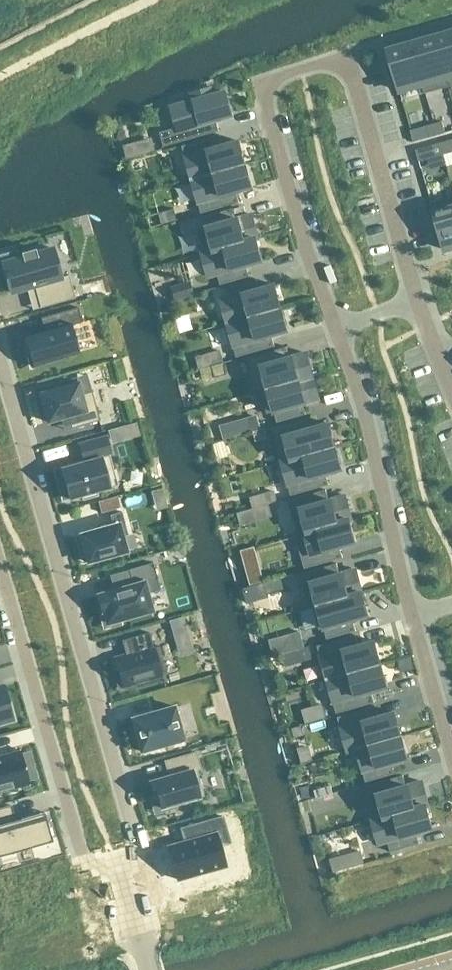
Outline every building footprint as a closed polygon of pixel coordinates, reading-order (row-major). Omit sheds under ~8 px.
[(435,39),(447,82),(448,82),(451,80),(451,34),(435,39)] [(447,82),(435,39),(413,46),(411,46),(422,84),(421,84),(424,93),(449,86),(448,82),(447,82)] [(411,46),(413,46),(411,42),(386,49),(391,64),(398,91),(421,84),(422,84),(411,46)] [(164,146),(218,131),(215,120),(231,115),(225,91),(212,95),(210,88),(191,93),(193,100),(170,107),(176,127),(159,131),(164,146)] [(441,121),(433,123),(437,135),(445,133),(441,121)] [(437,135),(433,123),(426,125),(429,137),(437,135)] [(219,135),(182,145),(192,179),(245,164),(239,141),(222,145),(219,135)] [(162,149),(159,137),(136,144),(139,155),(162,149)] [(450,139),(439,143),(442,155),(451,152),(451,145),(450,139)] [(442,155),(439,143),(415,150),(418,161),(442,155)] [(252,187),(245,164),(192,179),(201,213),(239,202),(236,191),(252,187)] [(430,202),(439,234),(443,249),(451,247),(451,196),(430,202)] [(161,224),(176,220),(173,208),(158,213),(161,224)] [(198,229),(204,251),(204,252),(255,238),(256,239),(258,238),(251,214),(235,219),(232,208),(204,215),(206,226),(198,229)] [(262,261),(256,239),(255,238),(204,252),(204,251),(201,251),(208,275),(218,273),(221,283),(249,276),(246,265),(262,261)] [(21,253),(22,256),(2,262),(5,272),(4,273),(6,278),(6,277),(11,293),(26,288),(34,286),(40,307),(74,298),(68,275),(60,277),(52,248),(36,253),(35,249),(21,253)] [(221,299),(228,323),(281,308),(274,285),(258,289),(255,278),(227,286),(230,296),(221,299)] [(173,300),(194,294),(191,282),(169,288),(173,300)] [(44,331),(24,337),(24,338),(26,338),(30,353),(30,354),(33,365),(65,356),(67,356),(79,352),(78,351),(77,351),(70,325),(81,322),(77,307),(40,318),(41,319),(43,318),(46,330),(44,331)] [(287,331),(281,308),(228,323),(237,356),(274,346),(271,335),(287,331)] [(258,392),(260,392),(260,390),(312,376),(305,353),(289,357),(286,346),(248,357),(258,392)] [(226,374),(223,362),(211,366),(214,378),(226,374)] [(318,399),(312,376),(260,390),(260,392),(266,413),(273,411),(276,422),(305,414),(302,403),(318,399)] [(47,422),(68,416),(71,427),(99,419),(90,390),(81,393),(78,382),(39,393),(47,422)] [(238,422),(241,434),(260,428),(257,417),(238,422)] [(271,428),(281,462),(335,446),(328,423),(312,428),(309,417),(271,428)] [(116,427),(106,430),(110,443),(120,440),(116,427)] [(267,438),(264,428),(252,431),(255,441),(267,438)] [(60,468),(69,499),(81,495),(82,500),(98,496),(96,491),(117,485),(109,454),(110,454),(105,436),(78,444),(83,461),(60,468)] [(341,469),(335,446),(281,462),(290,495),(328,484),(325,474),(341,469)] [(287,500),(296,533),(297,534),(349,519),(349,520),(351,519),(345,495),(328,500),(325,489),(287,500)] [(261,493),(265,505),(266,505),(276,502),(273,490),(261,493)] [(117,496),(97,501),(100,513),(120,508),(117,496)] [(270,517),(266,505),(265,505),(252,509),(256,521),(270,517)] [(108,526),(79,534),(87,562),(126,551),(115,511),(105,514),(108,526)] [(355,542),(349,520),(349,519),(297,534),(296,533),(294,534),(304,568),(342,558),(339,547),(355,542)] [(133,585),(97,595),(101,611),(103,610),(107,623),(151,610),(146,593),(160,590),(152,562),(128,569),(133,585)] [(308,609),(312,607),(312,606),(362,592),(355,570),(339,574),(336,564),(298,574),(308,609)] [(250,586),(258,584),(264,582),(260,566),(245,570),(250,586)] [(276,579),(264,582),(258,584),(260,592),(279,587),(276,579)] [(368,616),(362,592),(312,606),(312,607),(319,629),(323,628),(326,639),(355,631),(352,620),(368,616)] [(182,618),(170,622),(174,633),(185,630),(182,618)] [(125,655),(115,658),(119,673),(122,685),(125,685),(135,682),(166,673),(159,646),(153,648),(149,632),(126,639),(130,654),(125,655)] [(300,632),(268,641),(273,656),(280,654),(296,649),(304,647),(300,632)] [(316,646),(326,679),(380,664),(374,641),(358,646),(355,635),(316,646)] [(308,646),(304,647),(296,649),(299,661),(312,658),(308,646)] [(387,687),(380,664),(326,679),(336,713),(374,703),(371,692),(387,687)] [(0,687),(0,721),(11,718),(2,687),(0,687)] [(174,706),(132,718),(141,751),(183,739),(174,706)] [(347,751),(356,749),(356,748),(401,735),(394,713),(378,717),(375,706),(337,717),(347,751)] [(301,726),(291,728),(294,738),(304,735),(301,726)] [(407,758),(401,735),(356,748),(356,749),(365,782),(394,773),(391,763),(407,758)] [(29,783),(20,750),(0,756),(0,791),(29,783)] [(203,795),(196,770),(200,769),(195,752),(168,759),(173,775),(150,781),(154,796),(149,797),(154,814),(177,808),(176,803),(203,795)] [(366,785),(376,818),(376,819),(426,805),(426,806),(429,805),(422,781),(405,786),(403,775),(366,785)] [(52,841),(44,812),(15,820),(11,805),(0,808),(0,856),(52,841)] [(432,828),(426,806),(426,805),(376,819),(376,818),(371,819),(378,843),(387,841),(390,852),(419,843),(416,832),(432,828)] [(185,841),(168,846),(177,880),(225,866),(219,845),(230,842),(222,816),(181,828),(181,829),(186,828),(189,837),(184,839),(185,841)] [(359,850),(348,853),(351,866),(363,863),(359,850)] [(268,865),(259,867),(261,877),(271,875),(268,865)] [(57,882),(33,889),(29,875),(7,881),(19,924),(66,911),(57,882)]
